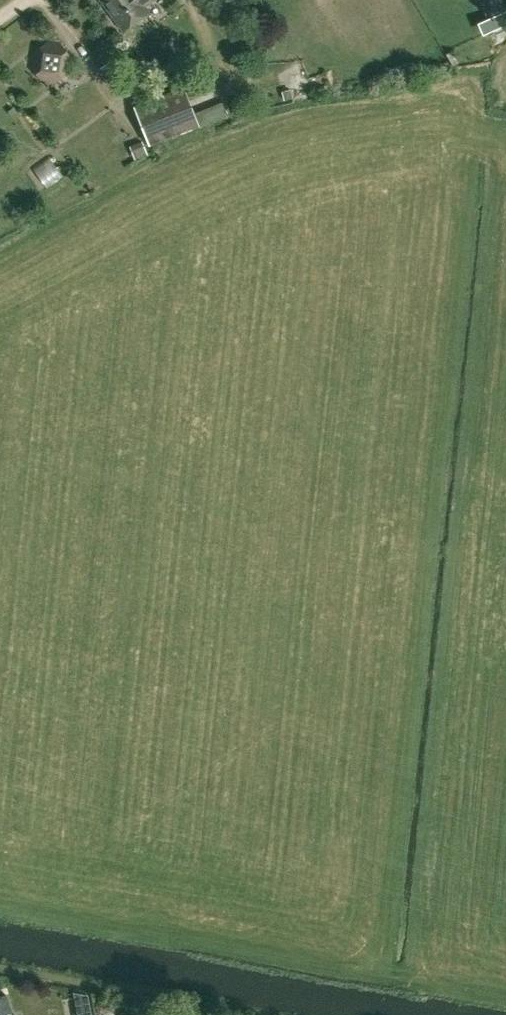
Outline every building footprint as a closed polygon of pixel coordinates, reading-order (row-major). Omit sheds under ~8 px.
[(124,29),(148,12),(144,6),(153,0),(102,0),(124,29)] [(30,63),(36,74),(42,81),(54,84),(64,78),(73,68),(74,59),(68,50),(58,42),(50,41),(41,46),(31,54),(30,63)] [(223,103),(196,113),(185,86),(134,106),(149,145),(201,125),(228,116),(223,103)] [(16,1014),(15,1010),(13,1010),(7,993),(0,995),(0,1014),(13,1014),(16,1014)]
